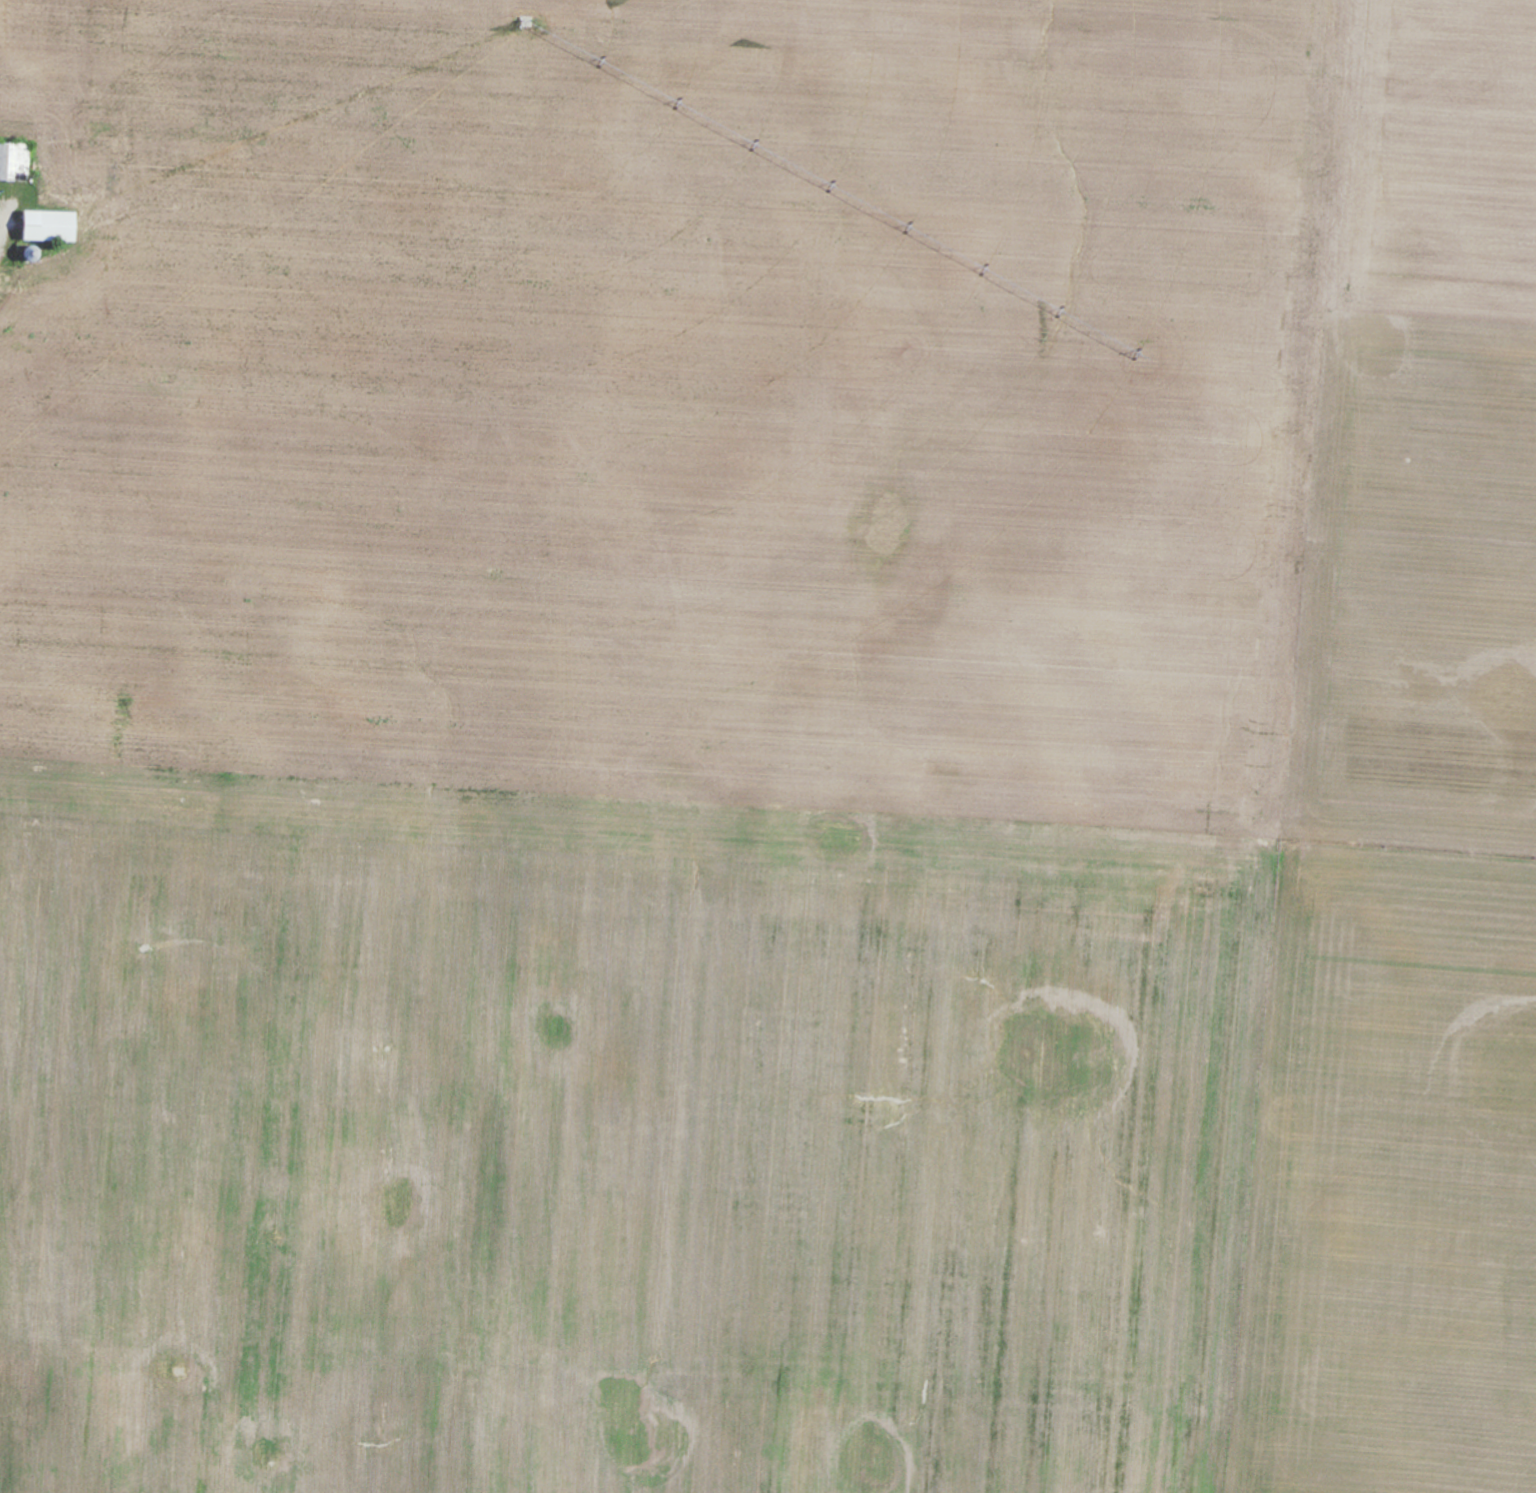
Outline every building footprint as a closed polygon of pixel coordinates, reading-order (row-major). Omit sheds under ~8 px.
[(12,181),(13,171),(27,172),(28,144),(0,143),(0,180),(12,181)] [(75,241),(76,211),(23,210),(22,240),(75,241)]
